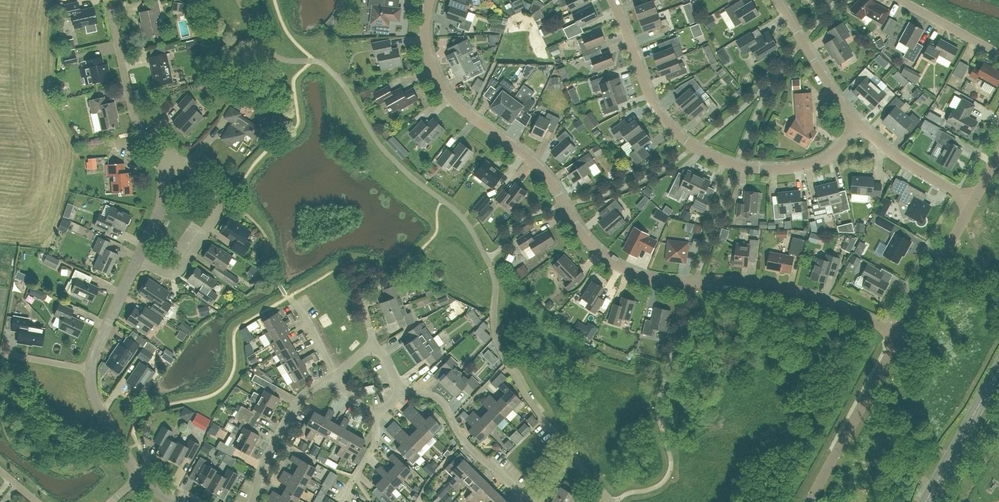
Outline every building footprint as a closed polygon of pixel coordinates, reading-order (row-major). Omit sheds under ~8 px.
[(389,26),(390,20),(400,21),(401,9),(387,7),(387,0),(370,0),(369,8),(373,9),(371,24),(379,24),(378,32),(388,33),(389,26)] [(469,12),(467,11),(470,4),(479,7),(482,0),(451,0),(451,1),(450,5),(469,12)] [(587,0),(558,0),(562,7),(568,4),(571,11),(588,2),(587,0)] [(658,13),(655,5),(661,3),(660,0),(645,0),(647,3),(636,7),(640,20),(658,13)] [(889,11),(869,0),(860,0),(852,9),(853,10),(852,14),(859,18),(860,17),(862,18),(866,14),(882,23),(889,11)] [(144,38),(160,35),(156,16),(160,15),(157,1),(144,4),(146,11),(140,13),(143,28),(141,29),(144,38)] [(74,28),(84,26),(86,34),(97,31),(95,23),(96,23),(94,17),(95,16),(93,8),(79,11),(78,2),(64,5),(67,17),(72,16),(74,28)] [(756,9),(757,7),(755,4),(753,4),(752,2),(741,9),(737,2),(725,10),(735,26),(742,22),(743,24),(759,14),(756,9)] [(524,3),(514,7),(517,13),(524,10),(524,3)] [(532,15),(540,9),(533,3),(528,13),(532,15)] [(466,19),(469,12),(450,5),(452,6),(450,10),(448,11),(447,14),(448,16),(448,18),(460,22),(458,28),(470,32),(473,22),(466,19)] [(507,9),(511,16),(516,14),(513,7),(507,9)] [(568,39),(584,32),(581,26),(596,19),(591,7),(573,15),(577,22),(563,29),(568,39)] [(540,9),(532,15),(535,21),(544,17),(541,9),(540,9)] [(658,13),(640,20),(645,32),(656,28),(658,34),(671,30),(667,19),(661,21),(658,13)] [(890,36),(898,22),(890,18),(882,32),(890,36)] [(713,26),(710,20),(704,23),(707,29),(713,26)] [(914,63),(923,46),(917,43),(924,30),(910,22),(899,41),(909,47),(903,57),(914,63)] [(853,56),(843,40),(850,36),(842,23),(829,32),(833,39),(825,45),(830,53),(832,52),(839,64),(853,56)] [(547,25),(541,28),(544,35),(550,32),(547,25)] [(584,56),(596,51),(594,46),(605,42),(601,30),(583,37),(588,48),(582,51),(584,56)] [(777,47),(768,32),(755,40),(751,33),(737,41),(745,54),(752,49),(759,61),(771,53),(770,51),(777,47)] [(658,65),(677,58),(684,55),(677,37),(662,43),(665,50),(654,55),(658,65)] [(958,49),(941,39),(938,45),(932,41),(923,56),(935,62),(939,55),(951,61),(958,49)] [(398,49),(390,50),(388,40),(387,40),(373,43),(377,61),(379,62),(380,62),(382,69),(387,68),(389,68),(394,67),(395,66),(401,65),(398,49)] [(467,40),(454,46),(448,49),(451,54),(447,56),(452,67),(470,58),(468,53),(473,50),(467,40)] [(710,59),(715,55),(710,45),(704,48),(710,59)] [(550,49),(553,56),(559,54),(556,46),(550,49)] [(725,58),(726,53),(723,49),(717,53),(721,60),(725,58)] [(596,51),(584,56),(586,61),(592,59),(596,70),(614,64),(609,52),(597,56),(596,51)] [(65,65),(77,62),(75,54),(63,57),(60,58),(62,65),(65,64),(65,65)] [(172,82),(166,54),(148,58),(151,72),(152,71),(155,86),(172,82)] [(878,55),(874,60),(878,63),(882,58),(878,55)] [(83,85),(106,80),(101,57),(86,61),(87,68),(80,69),(83,85)] [(470,58),(452,67),(457,78),(467,74),(469,79),(485,71),(480,60),(473,64),(470,58)] [(677,58),(658,65),(662,76),(673,71),(676,77),(687,73),(683,62),(679,64),(677,58)] [(962,79),(969,66),(960,61),(953,74),(962,79)] [(984,63),(980,70),(975,68),(970,76),(976,79),(977,77),(985,81),(982,88),(990,93),(994,86),(996,87),(998,83),(998,72),(984,63)] [(908,78),(912,70),(905,66),(901,74),(908,78)] [(863,101),(876,86),(870,80),(874,75),(866,68),(857,78),(862,82),(853,92),(863,101)] [(912,70),(908,78),(907,79),(917,84),(921,75),(912,70)] [(604,96),(623,89),(619,78),(609,81),(607,75),(591,81),(595,92),(602,90),(604,96)] [(494,88),(498,82),(492,77),(488,84),(494,88)] [(903,77),(898,83),(902,86),(907,81),(903,77)] [(478,78),(474,84),(480,89),(484,82),(478,78)] [(684,110),(699,98),(695,92),(701,87),(693,78),(681,85),(687,92),(676,101),(684,110)] [(498,113),(501,115),(515,96),(510,92),(514,86),(504,79),(496,89),(501,93),(491,107),(490,108),(491,108),(492,108),(492,109),(491,110),(497,115),(498,113)] [(792,90),(801,89),(800,80),(792,80),(792,90)] [(953,84),(948,88),(953,94),(958,89),(953,84)] [(392,93),(388,86),(374,94),(380,104),(386,101),(390,108),(389,109),(390,111),(391,110),(392,112),(400,108),(400,109),(419,99),(413,89),(404,93),(401,88),(392,93)] [(876,86),(863,101),(872,110),(881,100),(887,104),(895,94),(887,87),(883,91),(876,86)] [(574,88),(568,90),(575,104),(581,101),(574,88)] [(917,98),(922,92),(917,88),(912,94),(917,98)] [(623,89),(604,96),(606,102),(601,105),(605,114),(619,109),(617,104),(627,100),(623,89)] [(367,90),(360,94),(363,100),(370,96),(367,90)] [(241,91),(232,104),(238,108),(244,99),(247,94),(241,91)] [(705,92),(699,98),(684,110),(693,120),(701,112),(706,117),(718,107),(710,97),(705,92)] [(925,101),(929,96),(924,92),(917,101),(920,104),(923,100),(925,101)] [(812,123),(812,112),(813,112),(812,93),(796,94),(797,120),(796,119),(786,135),(807,147),(816,132),(810,128),(812,123)] [(521,100),(515,96),(501,115),(504,118),(503,119),(509,124),(510,122),(511,122),(511,123),(512,123),(512,122),(522,109),(528,113),(535,102),(525,94),(521,100)] [(187,135),(203,118),(192,108),(196,103),(187,95),(177,105),(183,110),(173,122),(187,135)] [(105,104),(104,97),(90,101),(93,113),(98,112),(102,130),(118,126),(115,113),(116,113),(114,102),(105,104)] [(891,129),(904,114),(900,109),(905,104),(897,97),(885,110),(890,114),(883,122),(891,129)] [(969,117),(975,106),(962,99),(956,110),(954,109),(947,122),(970,135),(978,122),(969,117)] [(252,138),(259,128),(239,115),(240,114),(230,107),(224,118),(231,122),(221,139),(236,149),(245,134),(252,138)] [(589,113),(582,118),(590,129),(597,125),(589,113)] [(904,114),(891,129),(899,136),(906,128),(910,132),(921,121),(913,114),(909,118),(904,114)] [(275,115),(273,119),(281,124),(284,120),(275,115)] [(540,116),(531,135),(542,140),(548,128),(554,131),(560,119),(554,115),(551,121),(540,116)] [(434,119),(427,126),(422,121),(420,124),(410,134),(420,143),(424,139),(430,144),(445,129),(434,119)] [(580,119),(575,122),(581,131),(586,128),(580,119)] [(925,119),(921,127),(936,135),(940,127),(925,119)] [(624,135),(628,141),(644,130),(644,129),(643,130),(636,120),(628,126),(624,121),(622,122),(612,130),(618,139),(624,135)] [(596,137),(601,134),(596,127),(591,130),(596,137)] [(386,138),(391,134),(388,129),(382,133),(386,138)] [(561,162),(576,148),(570,143),(574,139),(566,130),(557,139),(561,143),(552,152),(561,162)] [(644,130),(628,141),(629,141),(633,145),(629,147),(633,152),(630,154),(637,164),(647,157),(641,148),(651,140),(644,130)] [(958,157),(962,150),(952,145),(956,138),(942,131),(936,142),(945,147),(937,161),(951,169),(958,156),(958,157)] [(387,141),(394,148),(399,143),(393,136),(387,141)] [(459,170),(473,152),(461,143),(453,153),(447,149),(438,162),(446,168),(447,167),(450,170),(453,165),(459,170)] [(596,156),(603,151),(598,145),(592,149),(596,156)] [(582,186),(591,180),(588,175),(592,172),(589,168),(596,163),(589,153),(576,162),(580,167),(568,175),(574,184),(579,181),(582,186)] [(96,158),(88,159),(88,168),(96,168),(96,158)] [(493,188),(504,174),(486,161),(476,175),(493,188)] [(125,173),(124,163),(105,164),(106,177),(113,176),(114,193),(120,193),(121,195),(132,194),(131,172),(125,173)] [(436,167),(432,164),(428,169),(432,172),(436,167)] [(691,194),(700,176),(689,171),(684,181),(677,177),(668,195),(679,200),(684,191),(691,194)] [(700,176),(691,194),(698,197),(693,207),(704,212),(713,195),(706,191),(711,181),(700,176)] [(865,178),(853,177),(852,193),(872,195),(872,196),(881,197),(882,184),(873,184),(874,178),(865,177),(865,178)] [(839,192),(837,182),(826,185),(831,204),(833,212),(839,211),(839,212),(850,209),(845,190),(839,192)] [(515,208),(527,192),(516,183),(508,193),(504,190),(496,199),(506,207),(509,203),(515,208)] [(827,213),(825,206),(831,204),(826,185),(815,187),(818,197),(818,198),(822,215),(827,213)] [(923,193),(908,185),(900,200),(910,206),(906,214),(908,215),(909,219),(913,221),(917,220),(917,222),(918,225),(920,226),(923,226),(925,224),(926,222),(926,220),(925,217),(931,207),(919,200),(923,193)] [(648,186),(643,191),(648,196),(652,190),(648,186)] [(745,217),(751,218),(751,212),(757,213),(759,192),(745,191),(744,204),(738,204),(737,217),(745,217)] [(789,192),(791,212),(802,211),(803,219),(809,218),(807,201),(801,201),(800,191),(789,192)] [(785,213),(791,212),(789,192),(778,193),(779,204),(773,204),(775,219),(781,219),(785,218),(785,213)] [(481,211),(491,200),(485,195),(474,208),(480,212),(481,211)] [(650,200),(645,196),(640,202),(645,206),(650,200)] [(884,198),(880,206),(876,213),(883,217),(885,213),(891,202),(884,198)] [(610,234),(625,221),(619,214),(624,209),(616,199),(606,207),(611,213),(600,222),(610,234)] [(123,231),(130,216),(111,207),(107,218),(99,214),(94,226),(108,232),(111,225),(123,231)] [(65,210),(63,216),(69,218),(71,212),(65,210)] [(480,212),(477,216),(483,222),(487,217),(481,211),(480,212)] [(663,213),(659,220),(666,223),(669,217),(663,213)] [(681,218),(687,221),(690,216),(683,213),(681,218)] [(891,232),(895,225),(879,216),(875,223),(891,232)] [(827,231),(824,217),(815,219),(818,231),(827,231)] [(62,218),(59,225),(67,229),(70,222),(62,218)] [(242,256),(250,244),(244,240),(250,232),(229,218),(220,232),(235,242),(231,249),(242,256)] [(535,227),(531,222),(521,229),(524,234),(535,227)] [(852,222),(837,226),(839,232),(854,232),(852,222)] [(864,232),(865,224),(856,223),(856,232),(864,232)] [(651,252),(657,242),(647,237),(648,235),(635,228),(625,248),(638,254),(642,248),(651,252)] [(556,243),(548,230),(533,239),(529,232),(517,240),(523,250),(531,245),(537,255),(556,243)] [(811,232),(808,241),(814,243),(817,234),(811,232)] [(907,250),(911,242),(895,233),(884,255),(898,263),(905,249),(907,250)] [(850,253),(857,240),(848,235),(841,248),(850,253)] [(115,261),(118,255),(107,250),(111,243),(99,237),(93,250),(100,253),(93,267),(108,274),(114,260),(115,261)] [(801,256),(805,240),(793,237),(789,254),(790,254),(789,256),(770,252),(767,269),(791,273),(794,257),(794,255),(801,256)] [(696,253),(700,240),(695,238),(692,245),(688,244),(688,243),(669,241),(666,260),(686,262),(687,250),(691,250),(690,251),(696,253)] [(758,240),(759,240),(750,239),(749,245),(737,244),(736,252),(734,251),(733,265),(747,267),(749,253),(757,254),(758,240)] [(222,271),(225,267),(231,257),(219,249),(219,250),(211,245),(203,257),(222,271)] [(862,256),(864,251),(858,248),(855,253),(862,256)] [(55,269),(59,261),(47,254),(43,263),(55,269)] [(825,283),(828,274),(835,276),(836,272),(840,259),(827,254),(825,261),(818,258),(811,278),(825,283)] [(857,267),(861,259),(853,255),(849,262),(857,267)] [(569,289),(584,275),(566,257),(562,257),(553,266),(567,281),(564,284),(569,289)] [(889,283),(880,279),(883,273),(880,271),(868,264),(862,276),(858,277),(855,282),(856,285),(862,289),(863,286),(882,296),(889,283)] [(522,266),(515,271),(521,279),(527,274),(522,266)] [(211,304),(217,295),(209,290),(215,281),(196,268),(187,280),(200,289),(196,294),(211,304)] [(97,287),(85,282),(88,276),(75,270),(69,282),(68,282),(64,291),(70,294),(71,291),(73,292),(91,300),(97,287)] [(29,284),(31,277),(17,271),(15,278),(29,284)] [(239,279),(226,271),(220,278),(233,287),(239,279)] [(165,313),(170,306),(163,301),(169,292),(148,279),(139,293),(154,303),(150,308),(163,316),(165,313)] [(595,313),(602,303),(604,300),(599,297),(604,288),(593,281),(582,298),(590,302),(586,307),(595,313)] [(384,313),(403,306),(399,297),(404,295),(399,283),(382,290),(386,300),(380,303),(384,313)] [(442,305),(449,303),(446,296),(440,299),(442,305)] [(623,297),(620,305),(614,303),(613,308),(609,322),(620,326),(622,318),(630,320),(636,301),(623,297)] [(77,337),(84,322),(70,316),(73,310),(60,304),(54,316),(63,320),(59,328),(77,337)] [(165,313),(163,316),(167,319),(169,318),(174,310),(174,308),(170,306),(165,313)] [(403,306),(384,313),(388,323),(397,319),(400,327),(414,322),(410,312),(406,314),(403,306)] [(161,318),(145,307),(141,312),(135,308),(126,321),(146,334),(154,323),(157,325),(158,324),(161,318)] [(461,307),(449,316),(453,321),(465,312),(461,307)] [(666,331),(671,311),(656,307),(653,321),(646,319),(643,334),(652,336),(654,328),(666,331)] [(268,331),(283,322),(277,312),(262,321),(268,331)] [(264,334),(270,343),(270,344),(289,332),(285,324),(290,321),(291,323),(296,320),(293,316),(289,319),(283,322),(268,331),(264,334)] [(27,326),(29,319),(14,317),(11,330),(19,331),(17,342),(27,344),(27,343),(41,345),(44,329),(27,326)] [(478,317),(472,321),(476,325),(481,321),(478,317)] [(183,321),(179,327),(188,333),(192,327),(183,321)] [(410,354),(432,338),(425,328),(425,327),(422,322),(419,324),(407,333),(412,340),(404,345),(410,354)] [(480,326),(484,330),(488,326),(484,322),(480,326)] [(587,327),(583,333),(592,339),(598,328),(589,323),(587,327)] [(254,339),(247,326),(240,330),(247,343),(254,339)] [(276,353),(291,344),(285,335),(289,332),(270,344),(276,353)] [(442,332),(437,335),(442,345),(447,342),(442,332)] [(129,360),(139,345),(127,337),(121,346),(119,344),(110,357),(111,357),(106,364),(118,373),(128,359),(129,360)] [(432,338),(410,354),(416,363),(424,357),(429,364),(442,355),(438,350),(440,349),(432,338)] [(281,363),(297,354),(291,344),(276,353),(281,363)] [(137,356),(142,359),(126,382),(140,391),(147,380),(148,381),(154,372),(145,365),(152,354),(143,347),(137,356)] [(297,354),(281,363),(287,373),(302,364),(312,358),(317,355),(315,351),(300,360),(297,354)] [(489,351),(484,356),(488,359),(493,354),(489,351)] [(247,357),(251,364),(256,361),(252,355),(247,357)] [(447,388),(461,374),(454,367),(457,364),(450,357),(440,368),(446,374),(439,381),(447,388)] [(308,374),(304,367),(302,364),(287,373),(293,382),(290,383),(293,389),(305,383),(302,378),(308,374)] [(254,374),(251,380),(265,388),(268,382),(254,374)] [(461,374),(447,388),(455,396),(462,388),(468,394),(478,383),(471,376),(468,380),(461,374)] [(500,397),(512,409),(520,400),(502,382),(497,387),(504,393),(500,397)] [(366,394),(375,392),(373,385),(364,387),(366,394)] [(261,396),(253,392),(251,395),(274,408),(280,398),(264,390),(261,396)] [(512,409),(500,397),(496,401),(489,394),(485,399),(504,417),(512,409)] [(256,411),(269,418),(274,408),(251,395),(249,399),(256,403),(252,412),(241,405),(237,412),(251,419),(256,411)] [(496,425),(504,417),(485,399),(481,403),(488,410),(484,414),(496,425)] [(326,437),(334,423),(329,420),(334,412),(328,408),(323,417),(324,417),(316,431),(316,432),(326,437)] [(464,420),(469,415),(464,410),(459,415),(464,420)] [(324,417),(323,417),(313,411),(305,426),(310,428),(306,437),(311,440),(316,432),(316,431),(324,417)] [(496,425),(484,414),(480,418),(473,411),(469,415),(487,434),(496,425)] [(246,428),(251,419),(237,412),(234,418),(241,422),(238,428),(235,426),(231,432),(254,445),(259,435),(246,428)] [(414,417),(432,435),(441,427),(429,415),(425,419),(418,412),(414,417)] [(479,442),(487,434),(469,415),(464,420),(472,427),(467,431),(479,442)] [(344,429),(349,420),(343,417),(339,426),(334,423),(326,437),(336,443),(344,429)] [(424,443),(432,435),(414,417),(410,421),(417,428),(413,432),(424,443)] [(533,427),(538,422),(533,417),(528,422),(533,427)] [(206,418),(200,428),(205,430),(210,420),(206,418)] [(213,423),(208,432),(215,436),(220,428),(213,423)] [(523,436),(530,430),(524,423),(517,430),(523,436)] [(167,461),(177,442),(177,441),(176,443),(168,439),(173,432),(163,426),(154,441),(160,445),(155,454),(167,461)] [(142,433),(148,437),(151,431),(146,428),(142,433)] [(354,434),(344,429),(336,443),(341,446),(336,454),(341,457),(354,434)] [(424,443),(413,432),(409,436),(402,429),(398,433),(416,452),(424,443)] [(249,455),(254,445),(231,432),(229,436),(232,438),(229,445),(220,440),(216,447),(231,455),(236,448),(249,455)] [(421,456),(416,452),(398,433),(393,438),(400,445),(396,449),(412,464),(421,456)] [(364,440),(354,434),(341,457),(347,460),(351,452),(356,454),(364,440)] [(177,442),(167,461),(168,459),(180,465),(185,456),(191,460),(200,444),(190,439),(186,446),(177,442)] [(508,450),(513,445),(509,441),(504,446),(508,450)] [(205,442),(200,450),(205,453),(210,445),(205,442)] [(298,447),(298,448),(304,451),(304,450),(307,446),(301,443),(298,447)] [(309,453),(315,457),(318,451),(312,448),(309,453)] [(321,451),(317,458),(316,459),(323,463),(324,462),(328,455),(321,451)] [(391,469),(402,480),(411,472),(392,453),(388,458),(395,465),(391,469)] [(295,470),(309,478),(315,468),(292,455),(289,460),(298,465),(295,470)] [(358,465),(361,459),(355,456),(352,462),(358,465)] [(206,489),(216,470),(208,466),(210,462),(200,457),(194,468),(200,472),(195,481),(206,487),(205,489),(206,489)] [(455,475),(448,482),(450,483),(452,486),(471,467),(462,459),(458,463),(454,459),(444,469),(449,473),(451,471),(455,475)] [(429,465),(434,469),(437,465),(436,464),(432,461),(429,464),(429,465)] [(402,480),(391,469),(387,472),(380,465),(375,470),(382,477),(383,477),(394,488),(402,480)] [(429,465),(424,471),(426,473),(429,476),(435,470),(434,469),(429,465)] [(468,487),(479,475),(471,467),(452,486),(457,490),(464,483),(468,487)] [(216,470),(206,489),(217,496),(222,487),(229,490),(238,474),(228,468),(223,477),(216,472),(216,470)] [(309,478),(295,470),(292,475),(284,470),(281,475),(304,488),(307,483),(313,486),(316,482),(309,478)] [(298,498),(304,488),(281,475),(278,481),(287,486),(284,490),(298,498)] [(487,484),(479,475),(468,487),(472,491),(465,498),(469,501),(487,484)] [(394,488),(383,477),(382,477),(374,485),(383,494),(389,500),(391,501),(394,501),(397,499),(390,492),(394,488)] [(325,480),(322,485),(328,489),(331,484),(325,480)] [(450,483),(437,496),(440,499),(442,497),(452,486),(450,483)] [(496,492),(487,484),(469,501),(478,501),(480,499),(483,501),(485,501),(496,492)] [(556,496),(567,501),(581,501),(583,499),(581,498),(585,491),(573,485),(569,492),(561,487),(556,496)] [(284,490),(281,495),(272,490),(269,496),(281,501),(296,501),(298,498),(284,490)] [(320,490),(317,495),(323,498),(325,493),(320,490)] [(504,500),(496,492),(485,501),(502,501),(504,500)]
